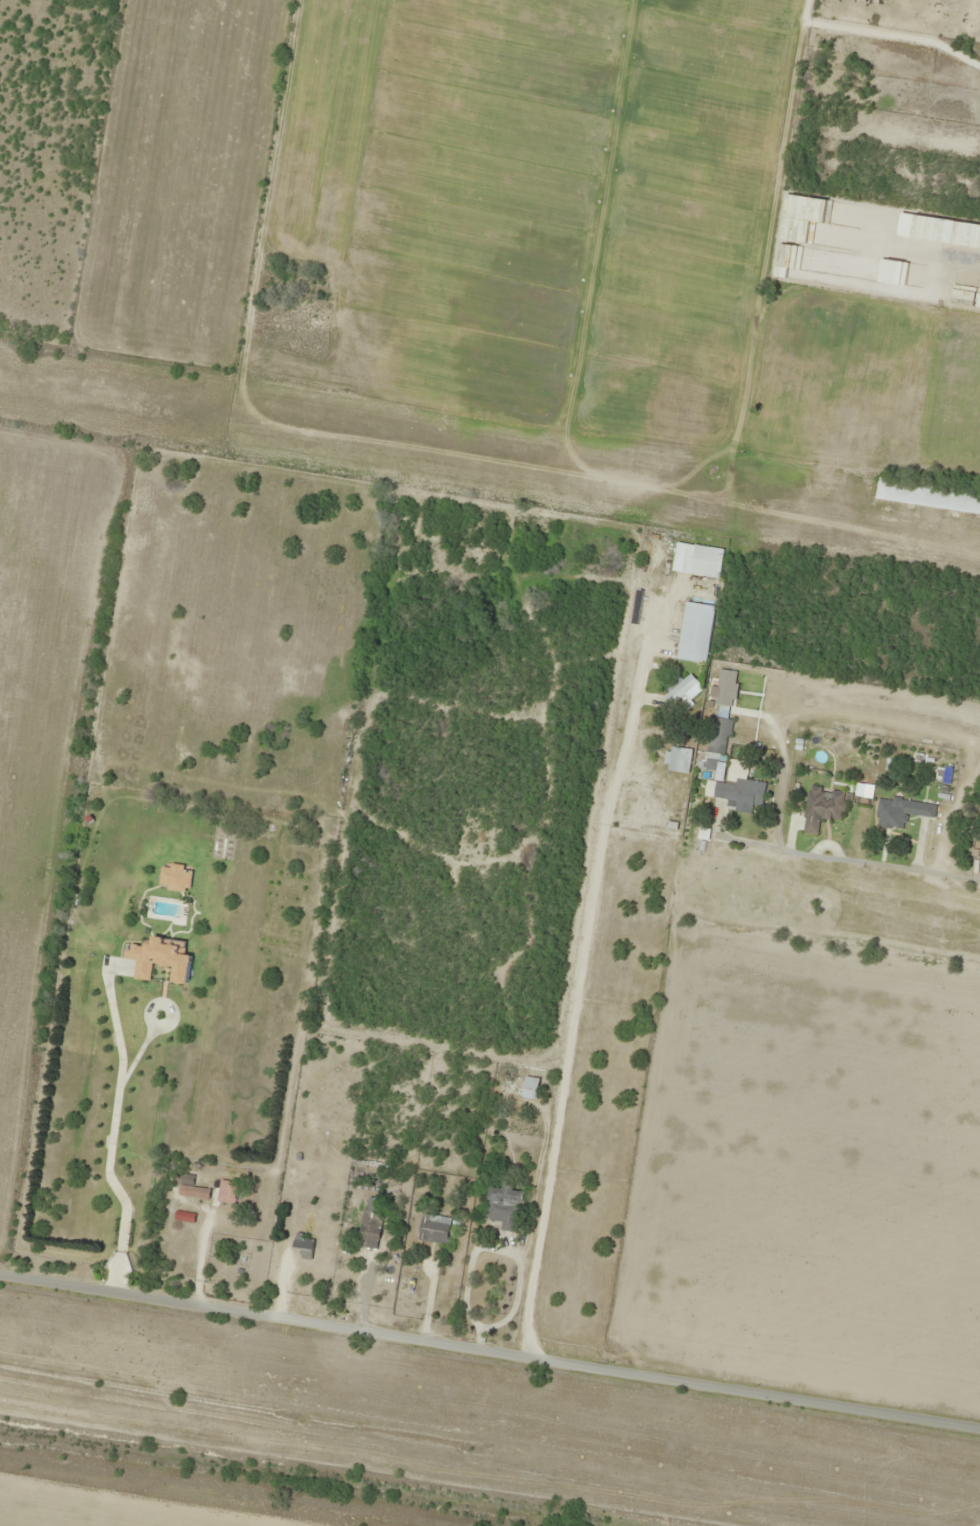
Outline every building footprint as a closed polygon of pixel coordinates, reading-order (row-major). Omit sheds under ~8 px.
[(972,504),(972,485),(877,482),(877,501),(972,504)] [(719,578),(723,549),(676,542),(672,572),(719,578)] [(677,659),(706,663),(714,606),(686,602),(677,659)] [(736,671),(719,669),(715,705),(732,707),(736,671)] [(731,719),(711,717),(708,752),(727,754),(731,719)] [(689,773),(691,748),(668,746),(666,771),(689,773)] [(766,782),(746,779),(747,773),(727,770),(726,782),(715,781),(713,798),(736,801),(735,808),(762,812),(766,782)] [(803,832),(818,834),(821,818),(842,821),(846,791),(809,787),(803,832)] [(877,828),(903,828),(903,814),(912,814),(912,800),(877,800),(877,828)] [(540,1079),(526,1076),(522,1097),(535,1100),(540,1079)] [(240,1186),(223,1180),(216,1200),(233,1206),(240,1186)] [(516,1211),(501,1208),(502,1202),(522,1205),(524,1192),(513,1190),(513,1184),(503,1183),(502,1188),(490,1186),(485,1219),(503,1221),(502,1230),(513,1232),(516,1211)] [(209,1200),(210,1189),(180,1184),(178,1195),(209,1200)] [(379,1249),(382,1199),(364,1198),(361,1248),(379,1249)] [(446,1245),(451,1218),(422,1213),(417,1239),(446,1245)] [(313,1237),(295,1236),(294,1257),(312,1257),(313,1237)]
